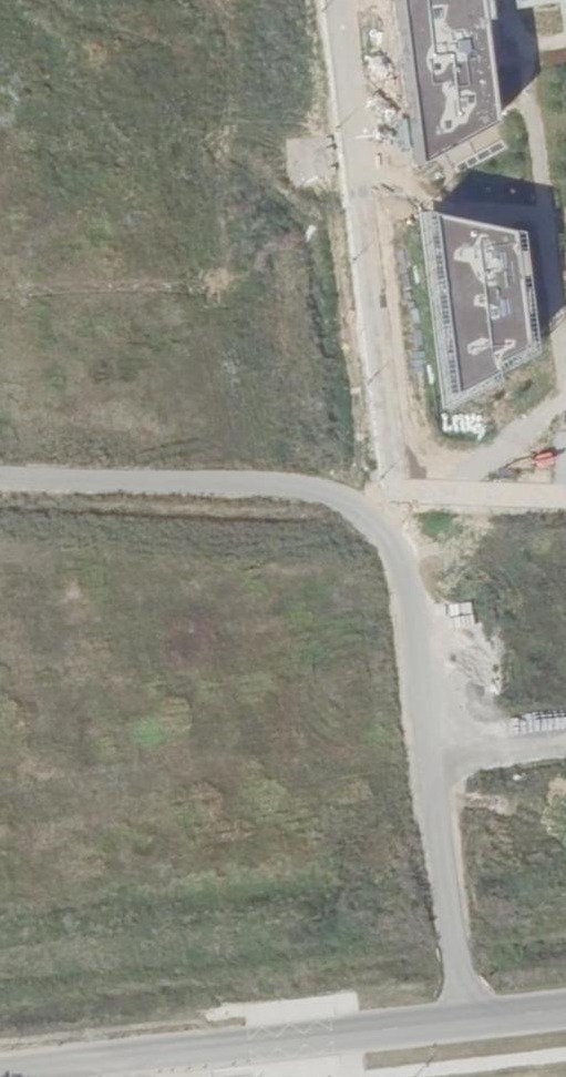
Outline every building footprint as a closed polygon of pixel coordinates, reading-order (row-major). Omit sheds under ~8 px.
[(406,168),(483,95),(468,5),(499,0),(385,0),(406,168)] [(501,238),(414,222),(429,403),(515,333),(501,238)]
